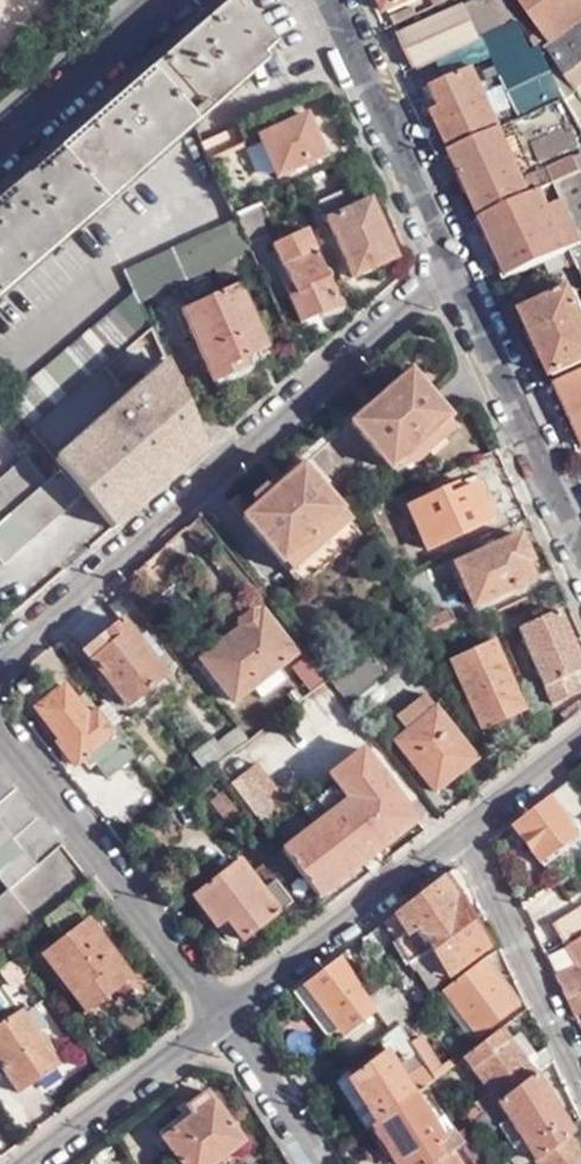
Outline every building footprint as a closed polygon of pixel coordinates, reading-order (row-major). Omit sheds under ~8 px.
[(388,12),(415,0),(382,0),(388,12)] [(493,0),(474,0),(398,35),(412,66),(427,59),(504,23),(493,0)] [(549,42),(580,21),(580,0),(521,0),(549,42)] [(240,3),(153,77),(189,121),(272,50),(257,32),(261,28),(240,3)] [(534,52),(515,18),(504,23),(427,59),(438,83),(473,67),(493,59),(507,91),(520,120),(563,102),(547,74),(534,52)] [(549,42),(534,52),(547,74),(561,65),(580,94),(580,21),(549,42)] [(547,74),(563,102),(577,127),(580,124),(580,94),(561,65),(547,74)] [(488,100),(473,67),(438,83),(426,89),(424,90),(451,149),(520,120),(507,91),(488,100)] [(189,121),(153,77),(55,160),(94,204),(189,121)] [(520,120),(451,149),(481,217),(580,174),(580,135),(577,127),(563,102),(520,120)] [(322,159),(305,119),(255,141),(272,181),(322,159)] [(243,152),(235,131),(208,142),(198,147),(208,167),(243,152)] [(55,160),(30,182),(24,177),(8,192),(13,198),(0,209),(0,285),(94,204),(55,160)] [(580,243),(580,174),(481,217),(508,276),(568,249),(580,243)] [(353,208),(346,192),(315,204),(350,280),(393,263),(366,203),(353,208)] [(233,222),(244,245),(264,236),(250,205),(229,214),(233,222)] [(137,304),(248,254),(244,245),(233,222),(122,272),(132,294),(137,304)] [(334,300),(303,231),(268,246),(274,259),(268,261),(296,326),(319,317),(316,307),(334,300)] [(580,246),(580,243),(568,249),(569,252),(580,246)] [(569,252),(574,265),(580,279),(580,246),(569,252)] [(565,268),(574,265),(569,252),(559,255),(565,268)] [(178,314),(212,385),(272,358),(237,288),(178,314)] [(571,290),(524,311),(553,377),(580,365),(580,311),(571,290)] [(4,403),(26,430),(147,327),(137,304),(132,294),(4,403)] [(205,445),(165,358),(55,454),(116,525),(205,445)] [(272,358),(212,385),(217,394),(256,376),(272,361),(272,358)] [(556,382),(580,437),(580,372),(556,382)] [(367,420),(363,416),(350,428),(390,474),(397,468),(447,424),(449,421),(408,375),(372,407),(376,412),(367,420)] [(372,407),(363,416),(367,420),(376,412),(372,407)] [(447,424),(397,468),(400,473),(418,466),(454,432),(447,424)] [(58,472),(45,483),(22,457),(0,475),(0,565),(80,497),(58,472)] [(280,495),(276,493),(242,524),(303,591),(362,538),(301,471),(286,485),(288,488),(280,495)] [(497,521),(477,477),(407,511),(427,555),(497,521)] [(286,485),(276,493),(280,495),(288,488),(286,485)] [(241,522),(249,514),(238,501),(229,508),(241,522)] [(531,567),(519,539),(453,570),(472,612),(534,584),(528,569),(531,567)] [(554,613),(516,632),(551,708),(577,696),(570,678),(580,673),(580,671),(554,613)] [(295,659),(262,616),(234,636),(229,630),(201,652),(206,659),(200,664),(235,706),(295,659)] [(451,616),(422,629),(429,646),(459,632),(451,616)] [(167,682),(121,625),(82,657),(128,713),(167,682)] [(524,708),(491,639),(448,660),(479,728),(524,708)] [(365,653),(327,680),(349,707),(386,681),(365,653)] [(130,758),(81,697),(75,703),(63,686),(33,709),(54,740),(52,742),(71,766),(76,763),(83,770),(89,765),(101,781),(130,758)] [(435,710),(426,697),(396,720),(404,731),(394,740),(434,792),(475,761),(436,709),(435,710)] [(193,760),(204,773),(213,766),(246,741),(235,727),(193,760)] [(281,852),(316,898),(416,821),(361,751),(334,771),(337,775),(330,781),(333,786),(301,811),(311,828),(281,852)] [(226,783),(265,832),(292,811),(254,762),(226,783)] [(509,826),(543,867),(580,838),(568,822),(580,812),(580,798),(571,780),(509,826)] [(93,888),(62,851),(36,873),(0,832),(0,890),(6,897),(0,903),(0,953),(69,901),(71,904),(93,888)] [(290,905),(261,868),(249,877),(238,863),(194,899),(216,929),(226,922),(241,943),(290,905)] [(453,872),(394,917),(406,935),(394,945),(409,966),(430,950),(447,978),(485,949),(453,893),(467,883),(463,874),(453,872)] [(580,929),(580,904),(580,903),(549,923),(560,942),(580,929)] [(133,979),(87,920),(42,953),(89,1014),(133,979)] [(580,987),(580,933),(562,945),(574,963),(554,976),(564,997),(580,987)] [(341,958),(293,995),(328,1039),(334,1034),(341,1041),(376,1015),(372,1007),(341,958)] [(481,960),(441,992),(474,1036),(515,1004),(481,960)] [(580,991),(580,987),(564,997),(565,1000),(580,991)] [(372,1007),(376,1015),(388,1033),(396,1027),(410,1016),(394,990),(372,1007)] [(574,1019),(580,1014),(580,991),(565,1000),(574,1019)] [(15,1014),(0,1026),(0,1070),(17,1092),(54,1064),(15,1014)] [(388,1033),(374,1044),(380,1050),(391,1043),(406,1064),(416,1057),(407,1042),(396,1027),(388,1033)] [(524,1059),(499,1028),(459,1058),(484,1092),(457,1114),(465,1125),(492,1104),(534,1072),(551,1060),(544,1045),(524,1059)] [(407,1042),(416,1057),(422,1066),(431,1081),(450,1066),(446,1059),(433,1068),(413,1037),(407,1042)] [(332,1088),(366,1132),(423,1087),(431,1081),(422,1066),(402,1081),(382,1053),(344,1081),(332,1088)] [(572,1131),(534,1072),(492,1104),(531,1162),(566,1136),(572,1131)] [(366,1132),(378,1149),(371,1154),(379,1163),(418,1163),(420,1162),(422,1163),(430,1163),(451,1149),(459,1144),(454,1133),(423,1087),(366,1132)] [(214,1106),(194,1120),(184,1106),(177,1112),(181,1117),(156,1136),(178,1163),(215,1163),(242,1144),(214,1106)] [(566,1136),(531,1162),(532,1163),(580,1163),(580,1157),(566,1136)] [(451,1149),(430,1163),(461,1163),(451,1149)]
